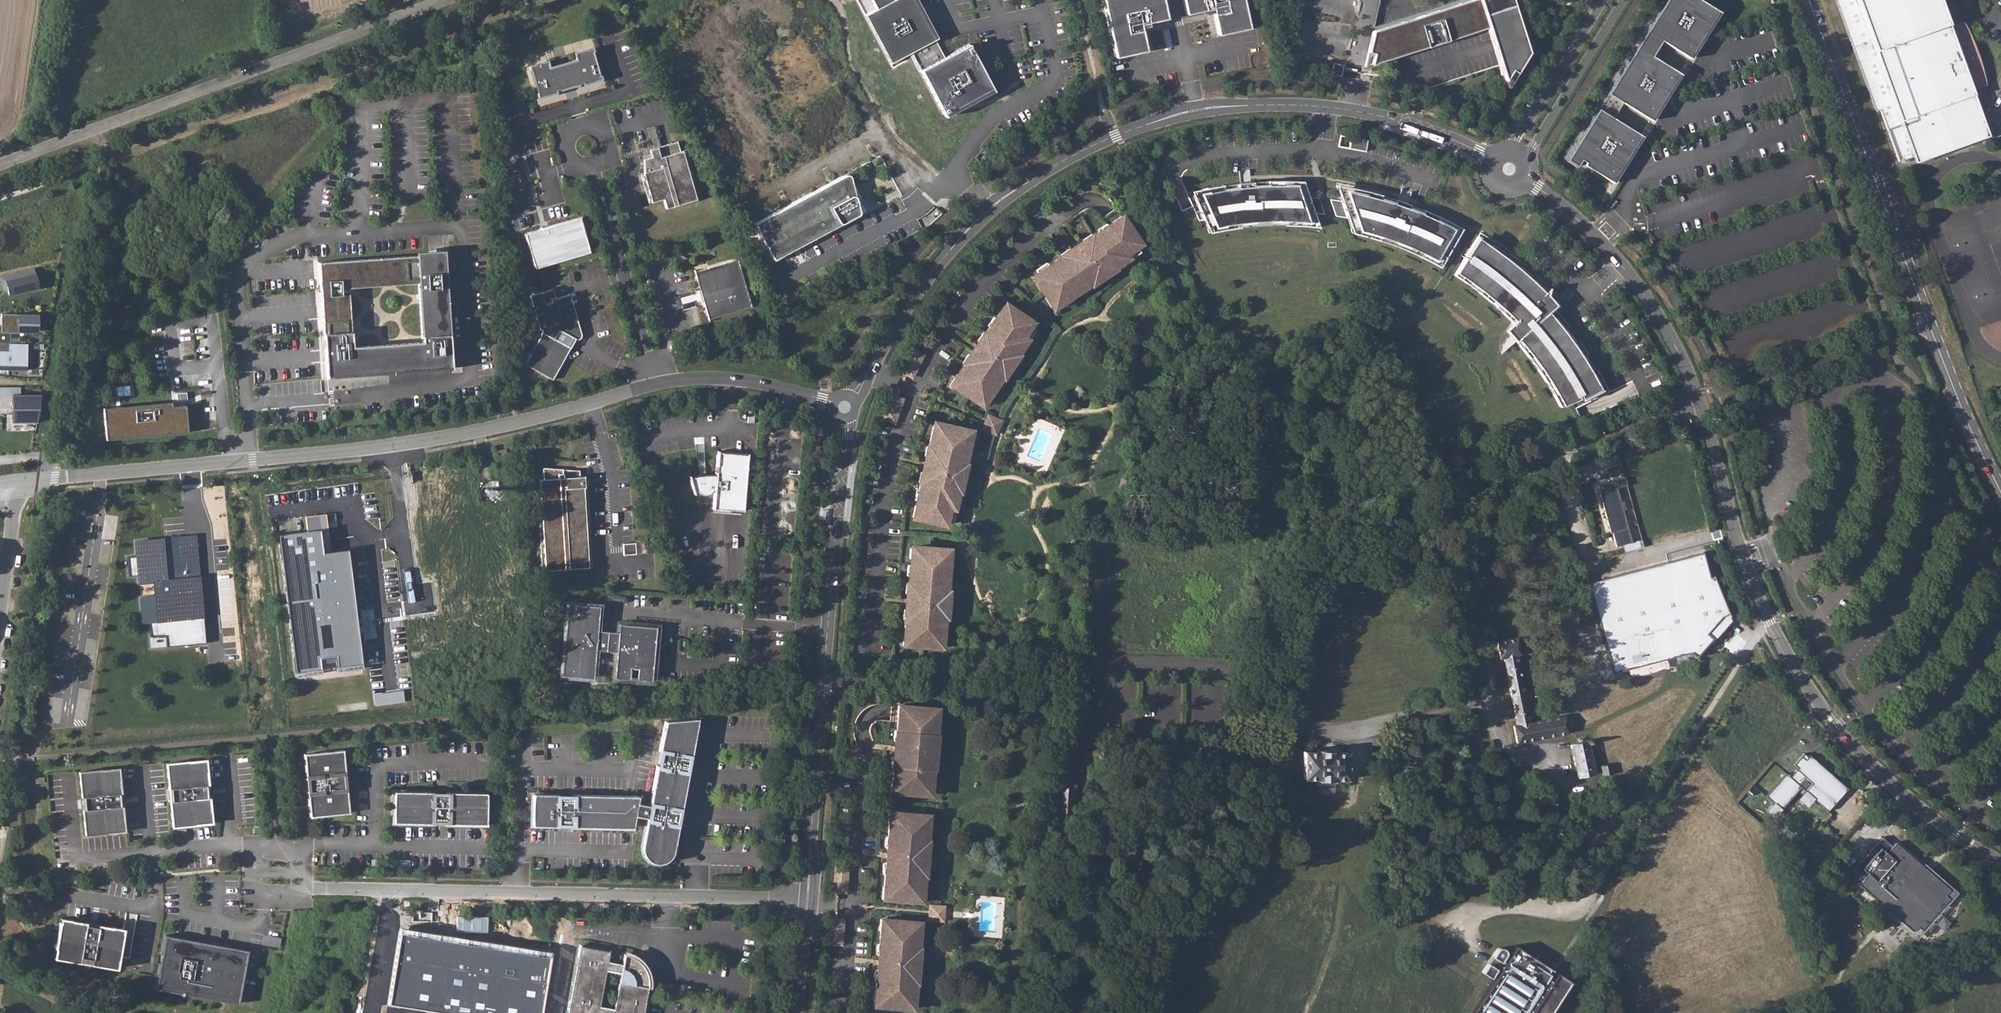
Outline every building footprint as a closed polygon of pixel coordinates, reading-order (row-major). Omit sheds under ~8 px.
[(992,88),(969,44),(945,57),(915,0),(871,0),(876,9),(865,14),(892,63),(911,53),(944,114),(992,88)] [(1115,57),(1146,51),(1141,28),(1149,26),(1148,22),(1166,18),(1162,0),(1102,0),(1115,57)] [(1186,14),(1204,10),(1205,14),(1213,12),(1218,35),(1249,28),(1243,0),(1183,0),(1186,14)] [(1372,31),(1365,67),(1487,27),(1506,87),(1528,52),(1511,0),(1468,0),(1372,31)] [(1567,159),(1576,165),(1581,159),(1585,162),(1583,164),(1611,181),(1641,135),(1612,117),(1622,102),(1650,119),(1679,72),(1651,55),(1661,40),(1689,57),(1717,10),(1701,0),(1665,0),(1567,159)] [(1874,111),(1879,109),(1897,161),(1959,139),(1956,131),(1981,121),(1967,81),(1972,79),(1973,82),(1975,85),(1976,87),(1986,84),(1985,80),(1984,76),(1983,71),(1981,62),(1979,55),(1976,49),(1973,41),(1971,36),(1969,31),(1966,26),(1963,20),(1954,24),(1954,26),(1955,30),(1955,32),(1950,34),(1938,0),(1835,0),(1874,111)] [(528,64),(537,97),(555,92),(555,91),(583,83),(583,84),(601,79),(591,46),(574,51),(576,58),(548,66),(546,59),(528,64)] [(1334,63),(1331,74),(1341,76),(1344,65),(1334,63)] [(655,126),(649,128),(654,144),(660,143),(655,126)] [(1350,137),(1348,148),(1365,151),(1366,140),(1350,137)] [(679,142),(651,150),(652,155),(644,157),(645,172),(643,174),(650,202),(664,198),(667,208),(699,199),(685,150),(680,152),(679,142)] [(884,203),(902,194),(883,157),(860,169),(866,182),(873,179),(870,174),(877,171),(882,181),(875,185),(884,203)] [(845,176),(754,224),(774,259),(857,216),(859,211),(856,200),(860,197),(855,187),(853,189),(850,176),(845,176)] [(1208,192),(1192,195),(1207,228),(1223,226),(1223,229),(1230,228),(1238,227),(1238,223),(1252,222),(1253,226),(1260,225),(1268,225),(1268,221),(1283,221),(1283,225),(1291,225),(1298,225),(1299,222),(1316,223),(1303,186),(1282,185),(1282,181),(1275,181),(1267,181),(1267,185),(1252,186),(1252,182),(1246,182),(1237,183),(1237,187),(1223,189),(1223,185),(1217,186),(1207,188),(1208,192)] [(1436,261),(1442,264),(1459,233),(1434,220),(1436,216),(1430,213),(1422,210),(1421,214),(1407,208),(1409,204),(1402,202),(1394,199),(1393,203),(1379,199),(1380,195),(1373,193),(1365,191),(1364,195),(1350,192),(1337,190),(1350,228),(1364,232),(1363,236),(1371,238),(1378,240),(1380,236),(1394,241),(1392,245),(1399,248),(1407,251),(1408,247),(1422,254),(1420,257),(1428,261),(1434,264),(1436,261)] [(1045,296),(1052,307),(1070,295),(1071,296),(1083,288),(1082,287),(1090,281),(1092,283),(1114,268),(1112,266),(1116,263),(1118,265),(1129,257),(1126,253),(1141,244),(1122,216),(1106,226),(1108,228),(1104,231),(1102,229),(1091,236),(1093,238),(1088,241),(1087,238),(1081,242),(1082,243),(1071,250),(1071,249),(1065,253),(1067,255),(1063,258),(1062,256),(1049,265),(1050,266),(1033,277),(1040,287),(1041,287),(1047,295),(1045,296)] [(581,218),(525,233),(534,268),(590,253),(581,218)] [(1498,253),(1491,248),(1489,250),(1475,242),(1466,257),(1468,258),(1467,261),(1465,259),(1454,277),(1462,281),(1468,286),(1469,283),(1481,292),(1479,294),(1484,298),(1491,304),(1493,302),(1504,312),(1502,314),(1508,321),(1513,325),(1510,327),(1509,329),(1509,331),(1509,334),(1511,337),(1517,343),(1519,341),(1523,346),(1521,348),(1526,354),(1530,360),(1533,358),(1541,370),(1539,372),(1543,378),(1547,385),(1549,383),(1557,395),(1554,397),(1558,403),(1561,409),(1579,399),(1578,396),(1580,395),(1582,399),(1597,391),(1588,375),(1591,373),(1587,366),(1582,358),(1579,360),(1571,346),(1573,345),(1569,339),(1563,331),(1561,333),(1551,320),(1553,318),(1548,313),(1547,311),(1541,305),(1543,303),(1545,300),(1547,296),(1548,292),(1548,288),(1544,293),(1542,294),(1529,283),(1531,280),(1525,275),(1518,269),(1516,271),(1503,261),(1505,258),(1498,253)] [(416,256),(318,262),(323,335),(326,376),(452,368),(444,254),(416,256)] [(894,263),(898,266),(904,259),(900,256),(894,263)] [(695,271),(709,319),(752,306),(738,258),(695,271)] [(4,280),(8,296),(40,288),(34,267),(0,276),(0,281),(4,280)] [(542,331),(524,363),(552,379),(570,347),(567,346),(572,337),(575,338),(576,339),(578,339),(579,338),(580,337),(581,336),(581,335),(581,333),(570,293),(555,297),(553,288),(530,294),(539,329),(541,328),(542,331)] [(954,387),(978,403),(981,398),(985,401),(997,384),(995,383),(1000,376),(1003,377),(1018,355),(1015,352),(1017,348),(1019,350),(1027,339),(1023,336),(1030,326),(1033,321),(1005,302),(994,318),(996,319),(994,323),(992,322),(984,333),(986,335),(983,339),(981,337),(977,342),(978,343),(970,353),(966,358),(969,360),(966,364),(964,362),(952,380),(957,383),(954,387)] [(8,342),(8,332),(16,332),(16,330),(35,330),(36,314),(0,313),(0,342),(8,342)] [(7,344),(7,352),(0,351),(0,369),(27,370),(28,344),(7,344)] [(42,394),(12,396),(13,422),(35,423),(42,394)] [(896,396),(890,394),(882,418),(894,422),(902,399),(896,396)] [(104,408),(106,440),(188,432),(185,406),(172,407),(171,402),(104,408)] [(912,517),(945,524),(949,507),(954,508),(957,495),(955,495),(956,490),(959,491),(965,464),(962,464),(964,454),(966,455),(971,435),(965,434),(966,429),(939,423),(938,428),(932,426),(928,447),(931,447),(930,452),(926,451),(925,457),(926,458),(923,470),(922,470),(921,476),(924,477),(923,482),(920,481),(917,494),(920,495),(919,500),(916,499),(912,517)] [(712,508),(742,510),(747,454),(717,452),(715,476),(714,476),(713,476),(711,476),(709,476),(708,476),(706,476),(704,476),(704,477),(699,478),(699,477),(698,477),(697,477),(696,478),(695,478),(693,478),(691,479),(690,479),(693,491),(696,491),(696,492),(697,492),(698,493),(700,494),(701,494),(703,494),(704,494),(706,493),(708,492),(709,491),(710,490),(711,489),(711,488),(714,489),(712,508)] [(579,469),(542,467),(543,478),(539,479),(545,570),(589,567),(584,487),(585,486),(584,475),(580,476),(579,469)] [(1629,487),(1624,477),(1596,486),(1609,531),(1619,546),(1631,541),(1617,489),(1629,487)] [(324,514),(305,516),(307,530),(278,534),(295,672),(321,669),(319,657),(336,655),(337,666),(361,663),(347,549),(329,551),(324,514)] [(143,575),(146,621),(191,618),(186,537),(171,538),(170,522),(139,524),(141,556),(130,556),(131,576),(143,575)] [(637,538),(637,543),(638,553),(650,553),(649,538),(637,538)] [(637,543),(625,544),(626,554),(638,553),(637,543)] [(905,618),(903,638),(908,639),(908,644),(936,646),(937,641),(942,641),(944,621),(941,621),(942,616),(946,617),(948,591),(944,591),(944,586),(946,586),(947,573),(947,559),(946,560),(947,549),(935,548),(935,549),(926,548),(926,547),(913,546),(912,557),(911,557),(910,570),(909,570),(908,583),(911,584),(910,588),(907,588),(906,594),(907,594),(906,607),(905,607),(905,613),(908,614),(908,618),(905,618)] [(1702,552),(1588,582),(1612,672),(1689,651),(1695,656),(1718,631),(1712,625),(1720,616),(1728,613),(1713,575),(1708,576),(1702,552)] [(595,629),(597,606),(569,604),(563,672),(591,674),(593,649),(618,651),(616,675),(650,678),(654,627),(620,625),(620,631),(595,629)] [(1517,637),(1496,641),(1500,658),(1504,657),(1517,724),(1513,725),(1517,741),(1567,731),(1564,715),(1530,722),(1524,690),(1531,689),(1528,673),(1527,671),(1525,670),(1522,669),(1520,669),(1517,655),(1521,655),(1517,637)] [(659,656),(657,680),(688,682),(690,658),(659,656)] [(1557,684),(1539,687),(1540,694),(1559,691),(1557,684)] [(1579,687),(1564,690),(1565,697),(1580,694),(1579,687)] [(403,690),(374,693),(375,706),(405,702),(403,690)] [(904,710),(898,710),(897,717),(898,717),(897,730),(899,730),(899,735),(896,735),(895,741),(896,741),(895,754),(894,754),(894,761),(897,761),(896,766),(894,766),(893,779),(892,779),(891,785),(898,786),(897,791),(925,794),(926,789),(932,789),(932,782),(931,782),(932,769),(933,759),(935,759),(936,743),(934,743),(935,733),(937,720),(938,713),(932,713),(932,707),(904,705),(904,710)] [(697,717),(664,720),(659,751),(660,752),(658,764),(656,764),(649,804),(636,802),(637,795),(571,794),(571,796),(558,795),(558,793),(531,793),(531,825),(558,825),(558,824),(570,824),(570,826),(632,827),(634,815),(646,817),(642,843),(641,845),(641,847),(641,848),(642,850),(642,852),(643,854),(644,856),(645,857),(647,859),(649,860),(651,861),(652,862),(653,862),(654,862),(656,862),(658,863),(659,862),(661,862),(663,861),(664,861),(666,860),(668,859),(669,857),(670,856),(671,854),(672,852),(673,851),(673,850),(678,823),(676,822),(678,810),(680,810),(688,770),(686,769),(688,757),(690,757),(697,717)] [(1077,748),(1077,750),(1083,750),(1084,740),(1082,740),(1076,739),(1075,748),(1077,748)] [(1472,742),(1471,744),(1471,747),(1472,749),(1475,750),(1476,750),(1479,749),(1480,747),(1480,745),(1479,742),(1477,740),(1474,741),(1472,742)] [(1587,741),(1571,744),(1577,775),(1594,772),(1587,741)] [(1302,778),(1314,778),(1316,778),(1316,779),(1332,780),(1333,778),(1334,778),(1346,779),(1347,752),(1333,751),(1333,750),(1317,749),(1316,751),(1303,751),(1302,778)] [(306,792),(309,818),(348,813),(346,788),(344,788),(343,776),(345,775),(342,750),(302,754),(305,779),(307,779),(308,792),(306,792)] [(1807,756),(1803,753),(1793,764),(1797,768),(1790,777),(1785,773),(1766,796),(1773,802),(1781,809),(1801,787),(1798,784),(1805,776),(1812,783),(1805,791),(1814,799),(1827,811),(1847,788),(1809,754),(1807,756)] [(206,759),(166,763),(169,789),(170,789),(172,801),(170,801),(172,827),(212,823),(210,797),(208,797),(207,785),(209,785),(206,759)] [(1610,764),(1600,766),(1602,774),(1611,772),(1610,764)] [(119,768),(79,772),(82,797),(83,797),(85,809),(83,809),(85,835),(125,831),(123,805),(121,806),(120,794),(121,793),(119,768)] [(392,791),(392,822),(432,822),(432,820),(445,821),(445,823),(485,823),(485,792),(445,791),(445,793),(432,793),(432,791),(392,791)] [(895,817),(889,816),(888,824),(889,823),(888,837),(890,837),(890,842),(887,842),(886,848),(887,848),(886,861),(885,861),(885,867),(888,868),(887,873),(885,872),(884,886),(883,886),(883,893),(889,893),(888,898),(916,901),(917,895),(923,896),(924,889),(923,889),(924,876),(923,875),(924,866),(926,866),(928,850),(925,850),(926,840),(927,840),(928,827),(929,827),(929,820),(923,820),(923,814),(895,812),(895,817)] [(1882,836),(1851,871),(1861,880),(1858,884),(1891,912),(1912,931),(1917,926),(1921,929),(1949,898),(1945,894),(1949,889),(1895,842),(1892,845),(1882,836)] [(847,866),(835,865),(832,890),(837,890),(845,891),(847,866)] [(944,906),(930,905),(929,918),(943,919),(944,906)] [(483,917),(468,916),(468,930),(483,930),(483,917)] [(124,929),(98,924),(98,926),(86,924),(86,922),(61,918),(54,958),(80,962),(80,960),(92,962),(92,964),(117,968),(124,929)] [(886,924),(880,924),(880,931),(879,944),(882,944),(881,949),(878,949),(878,955),(877,968),(876,968),(876,975),(879,975),(879,980),(876,980),(875,993),(874,993),(874,999),(880,1000),(879,1005),(907,1008),(908,1003),(914,1003),(915,996),(914,996),(915,983),(914,983),(915,973),(918,973),(919,957),(916,957),(917,947),(918,947),(919,934),(920,934),(920,927),(914,927),(915,921),(887,919),(886,924)] [(508,943),(511,928),(492,924),(489,940),(508,943)] [(388,1003),(447,1012),(540,1012),(550,953),(400,929),(388,1003)] [(247,951),(165,936),(156,988),(221,1000),(237,1003),(247,951)] [(1471,1012),(1550,1012),(1570,980),(1556,971),(1551,979),(1547,977),(1550,974),(1546,972),(1549,968),(1533,958),(1534,957),(1514,945),(1504,960),(1502,959),(1505,953),(1506,951),(1505,948),(1504,947),(1502,946),(1499,946),(1497,947),(1496,949),(1481,972),(1489,978),(1494,971),(1496,972),(1471,1012)] [(630,956),(626,954),(623,954),(621,964),(607,962),(609,951),(579,946),(567,1012),(643,1012),(647,988),(648,984),(647,978),(646,973),(644,969),(643,966),(641,963),(637,960),(634,958),(630,956)]
